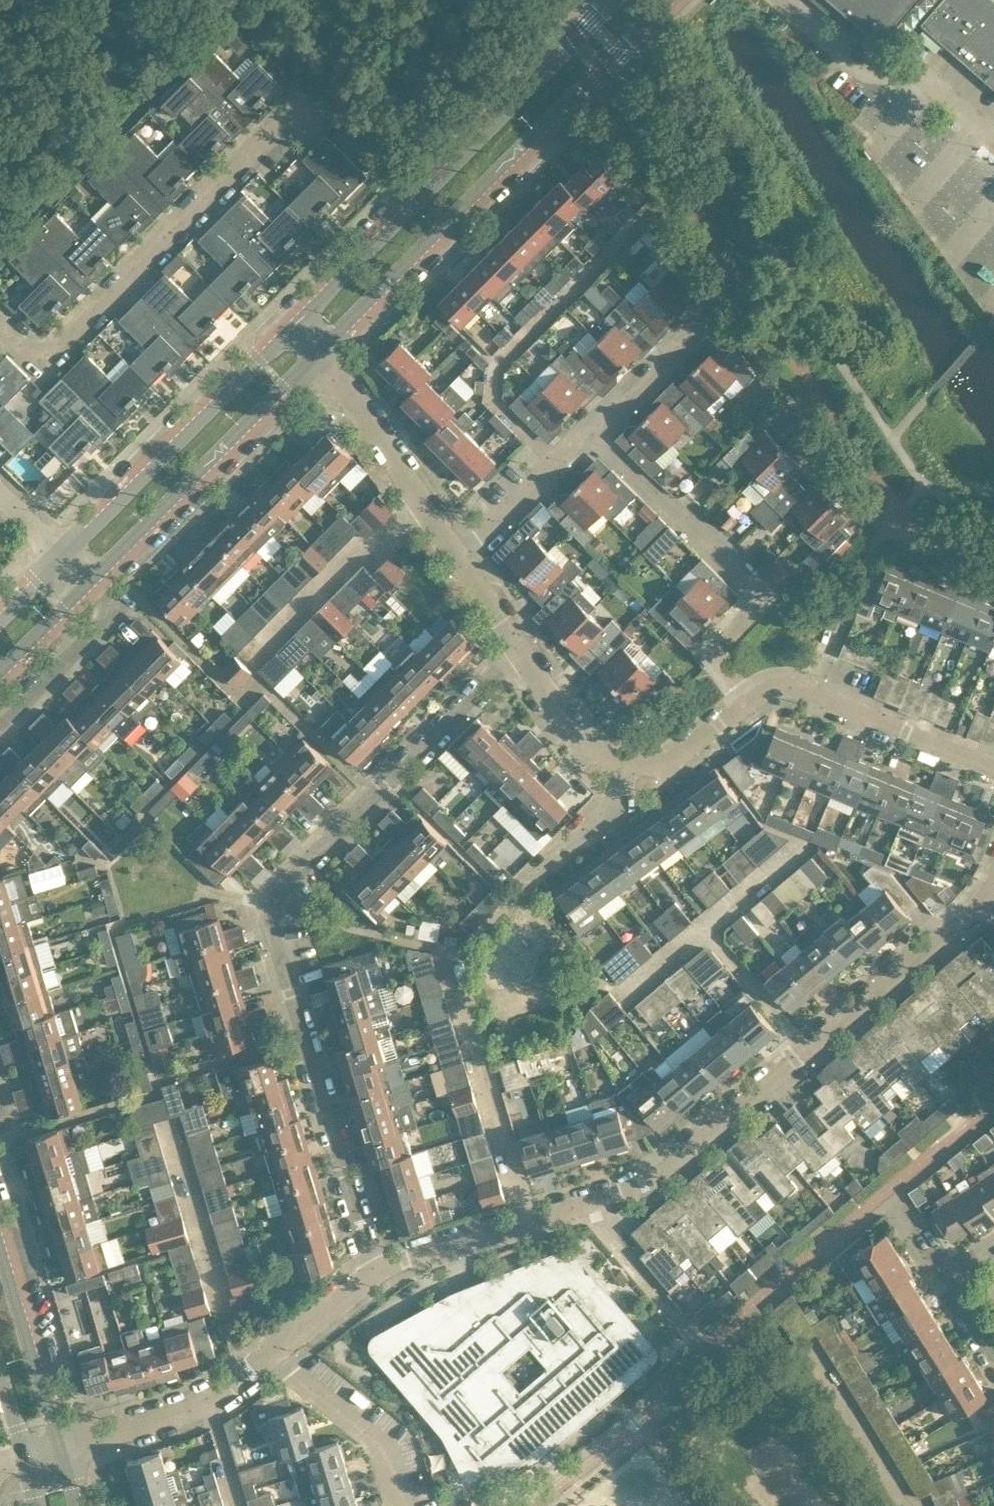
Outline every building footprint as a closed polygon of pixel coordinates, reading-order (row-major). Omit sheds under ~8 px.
[(845,27),(853,18),(868,31),(881,42),(918,0),(814,0),(845,27)] [(921,23),(993,86),(993,0),(941,0),(921,23)] [(233,26),(223,36),(229,41),(239,31),(233,26)] [(868,31),(860,41),(871,50),(873,52),(881,42),(868,31)] [(215,51),(192,75),(245,127),(264,107),(260,103),(266,96),(265,95),(279,80),(261,63),(244,80),(215,51)] [(198,127),(181,143),(199,161),(213,147),(214,149),(221,142),(225,146),(245,127),(192,75),(162,104),(180,114),(183,112),(198,127)] [(136,131),(112,155),(165,207),(184,188),(180,183),(186,176),(185,175),(199,161),(181,143),(165,160),(136,131)] [(320,175),(291,204),(309,222),(322,208),(324,210),(331,203),(335,207),(368,175),(327,134),(303,158),(320,175)] [(596,152),(581,167),(604,190),(619,175),(596,152)] [(118,207),(101,223),(119,241),(133,227),(135,229),(141,222),(146,226),(165,207),(112,155),(89,178),(118,207)] [(562,178),(561,179),(589,206),(604,190),(581,167),(566,182),(562,178)] [(561,179),(546,194),(569,217),(584,202),(588,206),(589,206),(561,179)] [(76,183),(69,190),(78,199),(85,192),(76,183)] [(246,192),(222,215),(275,268),(294,248),(290,244),(296,237),(295,236),(309,222),(291,204),(274,221),(246,192)] [(577,224),(569,217),(546,194),(531,209),(561,239),(577,224)] [(630,217),(636,211),(627,202),(621,208),(630,217)] [(624,223),(630,217),(621,208),(615,214),(624,223)] [(531,209),(516,225),(546,254),(561,239),(531,209)] [(56,211),(33,235),(86,287),(105,268),(100,263),(107,256),(106,255),(119,241),(101,223),(85,240),(56,211)] [(228,267),(211,284),(229,302),(243,288),(244,290),(251,283),(255,287),(275,268),(222,215),(199,239),(228,267)] [(516,225),(500,240),(523,263),(530,269),(531,270),(546,254),(516,225)] [(29,231),(10,250),(14,254),(32,235),(29,231)] [(606,241),(597,232),(591,238),(600,247),(606,241)] [(86,287),(33,235),(32,235),(14,254),(9,258),(38,287),(21,303),(39,321),(54,307),(55,309),(62,302),(66,306),(86,287)] [(594,253),(600,247),(591,238),(585,244),(594,253)] [(500,240),(485,255),(508,278),(515,285),(530,269),(523,263),(500,240)] [(665,273),(650,288),(660,298),(676,313),(682,307),(691,298),(692,297),(684,288),(693,279),(702,270),(681,241),(666,256),(674,264),(665,273)] [(627,249),(619,257),(626,264),(634,255),(627,249)] [(175,256),(173,259),(181,266),(187,260),(179,252),(175,256)] [(485,255),(470,271),(493,293),(500,300),(515,285),(508,278),(485,255)] [(567,263),(561,269),(570,278),(576,272),(567,263)] [(570,278),(561,269),(554,275),(564,284),(570,278)] [(470,271),(455,286),(478,309),(493,293),(470,271)] [(166,272),(143,295),(195,348),(214,328),(210,324),(217,317),(215,316),(229,302),(211,284),(195,301),(166,272)] [(609,283),(601,291),(616,305),(623,298),(624,298),(609,283)] [(478,309),(455,286),(439,302),(462,325),(478,309)] [(623,298),(616,305),(642,330),(650,321),(659,330),(676,313),(650,288),(635,303),(627,295),(624,298),(623,298)] [(539,309),(545,303),(536,294),(530,300),(539,309)] [(148,348),(132,364),(150,382),(163,368),(165,370),(171,363),(176,367),(195,348),(143,295),(119,319),(148,348)] [(533,315),(539,309),(530,300),(524,306),(533,315)] [(610,300),(604,306),(610,311),(616,306),(610,300)] [(615,324),(599,339),(625,364),(641,348),(633,339),(642,330),(616,305),(616,306),(610,311),(606,315),(615,324)] [(435,319),(444,328),(451,321),(442,313),(435,319)] [(451,321),(444,328),(453,337),(460,330),(451,321)] [(515,333),(506,324),(500,330),(509,340),(515,333)] [(503,346),(509,340),(500,330),(494,337),(503,346)] [(566,356),(591,381),(600,372),(608,381),(618,371),(625,364),(599,339),(591,331),(576,346),(575,347),(567,354),(566,356)] [(566,339),(558,347),(562,351),(566,356),(567,354),(575,347),(566,339)] [(378,364),(393,379),(416,356),(400,341),(378,364)] [(481,352),(472,343),(466,350),(475,358),(481,352)] [(551,343),(542,352),(551,361),(560,352),(551,343)] [(714,349),(697,366),(722,391),(737,376),(746,384),(757,373),(731,348),(722,358),(714,349)] [(87,352),(63,375),(116,427),(135,408),(130,404),(137,397),(136,396),(150,382),(132,364),(125,357),(109,374),(87,352)] [(475,358),(484,367),(487,365),(490,361),(481,352),(475,358)] [(559,371),(545,386),(570,411),(586,394),(578,386),(586,377),(590,382),(591,381),(566,356),(561,352),(551,362),(559,371)] [(1,439),(2,437),(17,452),(34,434),(4,404),(17,391),(21,387),(31,377),(8,353),(0,361),(0,438),(1,439)] [(402,401),(432,371),(416,356),(393,379),(408,394),(402,401)] [(689,391),(680,400),(705,425),(707,423),(715,415),(716,414),(707,406),(722,391),(697,366),(680,382),(689,391)] [(402,401),(418,416),(441,393),(426,378),(432,372),(432,371),(402,401)] [(768,373),(760,379),(765,386),(771,396),(780,391),(768,373)] [(65,458),(38,485),(49,495),(76,467),(70,461),(84,448),(85,449),(92,443),(96,447),(116,427),(63,375),(40,399),(54,413),(53,413),(52,414),(51,415),(45,421),(60,436),(52,444),(65,458)] [(476,391),(484,392),(485,379),(477,379),(476,391)] [(441,393),(418,416),(430,428),(433,431),(450,415),(456,408),(467,397),(451,382),(441,393)] [(570,411),(545,386),(529,401),(521,393),(510,404),(535,429),(544,419),(553,428),(570,411)] [(663,400),(646,417),(671,442),(686,427),(695,435),(705,425),(680,400),(671,409),(663,400)] [(39,411),(39,416),(45,422),(45,421),(51,415),(52,414),(53,413),(43,404),(39,408),(39,411)] [(433,431),(427,438),(442,453),(465,430),(475,419),(466,410),(455,420),(452,417),(450,415),(433,431)] [(496,412),(489,418),(498,427),(505,421),(496,412)] [(715,415),(707,423),(713,430),(721,421),(715,415)] [(671,442),(646,417),(629,433),(638,442),(629,451),(654,476),(665,465),(656,457),(671,442)] [(498,427),(507,436),(514,429),(505,421),(498,427)] [(329,430),(311,448),(341,478),(359,460),(329,430)] [(442,453),(458,468),(480,445),(465,430),(442,453)] [(743,457),(758,472),(783,447),(766,430),(758,439),(748,430),(723,455),(734,466),(743,457)] [(480,445),(458,468),(473,484),(496,461),(480,445)] [(750,481),(765,496),(751,510),(761,519),(775,506),(800,481),(791,472),(800,464),(783,447),(758,472),(750,481)] [(295,464),(294,465),(318,488),(318,489),(324,495),(341,478),(311,448),(295,464)] [(288,458),(273,473),(303,504),(318,489),(318,488),(294,465),(295,464),(289,457),(288,458)] [(666,467),(657,475),(666,483),(674,475),(666,467)] [(595,468),(578,485),(603,510),(604,510),(612,518),(638,492),(613,468),(603,477),(595,468)] [(273,473),(257,489),(288,519),(303,504),(273,473)] [(775,506),(761,519),(772,530),(785,516),(794,508),(809,523),(834,498),(817,481),(809,490),(800,481),(775,506)] [(603,510),(578,485),(562,502),(570,510),(561,520),(586,545),(597,534),(588,525),(603,510)] [(257,489),(243,503),(273,534),(288,519),(257,489)] [(384,520),(394,510),(378,494),(368,505),(384,520)] [(834,498),(809,523),(801,531),(827,557),(847,537),(851,532),(842,523),(851,514),(834,498)] [(243,503),(228,518),(258,549),(273,534),(243,503)] [(725,507),(717,516),(729,528),(737,519),(725,507)] [(361,512),(352,522),(359,529),(367,537),(377,528),(361,512)] [(645,550),(670,525),(660,514),(635,540),(645,550)] [(507,558),(523,575),(548,550),(533,535),(542,526),(531,515),(506,540),(515,550),(507,558)] [(228,518),(213,533),(243,564),(258,549),(228,518)] [(336,520),(328,528),(345,544),(353,536),(336,520)] [(328,528),(313,543),(329,560),(345,544),(328,528)] [(213,533),(198,548),(229,578),(243,564),(213,533)] [(598,536),(590,543),(598,551),(605,543),(598,536)] [(847,537),(827,557),(832,563),(852,543),(847,537)] [(313,543),(298,558),(314,575),(329,560),(313,543)] [(645,550),(644,550),(656,562),(663,554),(652,543),(645,550)] [(767,544),(758,553),(768,562),(777,553),(767,544)] [(198,548),(183,563),(213,593),(229,578),(198,548)] [(548,550),(523,575),(530,582),(540,592),(535,596),(544,605),(547,602),(558,591),(572,577),(583,567),(572,556),(564,565),(548,550)] [(595,555),(588,563),(595,570),(602,562),(595,555)] [(374,572),(379,578),(389,588),(406,571),(390,556),(374,572)] [(700,576),(685,591),(710,616),(727,600),(718,591),(728,582),(702,557),(692,568),(700,576)] [(777,557),(767,568),(782,583),(792,572),(777,557)] [(298,558),(283,573),(299,589),(314,575),(298,558)] [(874,571),(857,612),(870,617),(877,600),(888,605),(885,613),(884,616),(893,619),(894,617),(898,609),(913,572),(889,562),(884,575),(874,571)] [(183,563),(168,578),(198,609),(213,593),(183,563)] [(364,563),(347,581),(362,596),(379,578),(374,572),(364,563)] [(898,609),(920,618),(936,581),(913,572),(898,609)] [(283,573),(268,588),(284,604),(299,589),(283,573)] [(558,591),(547,602),(556,611),(547,620),(564,636),(589,611),(596,604),(580,589),(582,587),(575,579),(573,577),(572,577),(558,591)] [(198,609),(168,578),(153,594),(183,624),(198,609)] [(347,581),(330,598),(345,613),(362,596),(347,581)] [(920,618),(944,628),(959,591),(936,581),(920,618)] [(677,583),(651,609),(684,642),(710,616),(685,591),(677,583)] [(284,604),(268,588),(253,603),(269,619),(284,604)] [(944,628),(967,638),(983,601),(959,591),(944,628)] [(355,623),(345,613),(330,598),(314,615),(338,640),(355,623)] [(991,648),(993,640),(993,605),(983,601),(967,638),(991,648)] [(254,635),(263,627),(246,610),(238,618),(254,635)] [(589,644),(598,653),(623,628),(613,617),(604,626),(589,611),(564,636),(581,653),(589,644)] [(304,625),(297,632),(312,647),(321,656),(338,640),(314,615),(304,625)] [(452,617),(435,635),(465,664),(482,647),(461,626),(463,625),(461,623),(459,624),(452,617)] [(240,649),(246,643),(254,635),(238,618),(230,626),(223,633),(240,649)] [(631,622),(624,629),(630,635),(634,631),(634,625),(631,622)] [(359,627),(354,632),(360,639),(365,634),(359,627)] [(589,662),(598,670),(615,687),(640,662),(625,647),(633,638),(630,635),(624,629),(623,628),(598,653),(589,662)] [(146,636),(136,646),(166,675),(169,672),(183,658),(188,653),(175,639),(169,645),(153,629),(146,636)] [(290,639),(280,649),(295,664),(305,654),(312,647),(297,632),(290,639)] [(435,635),(418,652),(441,674),(448,681),(465,664),(435,635)] [(839,656),(873,669),(879,656),(845,642),(839,656)] [(411,645),(394,662),(424,691),(441,674),(418,652),(411,645)] [(136,646),(119,663),(149,692),(166,675),(136,646)] [(381,648),(364,665),(368,670),(377,679),(407,708),(424,691),(394,662),(381,648)] [(275,685),(285,675),(295,664),(280,649),(270,660),(260,670),(275,685)] [(236,654),(221,668),(238,685),(253,671),(236,654)] [(640,662),(615,687),(632,704),(640,695),(650,704),(675,679),(664,668),(655,677),(640,662)] [(112,670),(102,680),(129,707),(138,716),(140,718),(157,701),(148,693),(149,692),(119,663),(112,670)] [(887,700),(896,677),(884,672),(884,673),(883,675),(874,695),(887,700)] [(896,677),(887,700),(900,706),(899,709),(909,713),(920,687),(922,682),(898,672),(896,677)] [(377,679),(360,696),(367,703),(397,732),(398,732),(391,725),(407,708),(377,679)] [(102,680),(86,697),(115,727),(125,736),(142,719),(138,716),(102,680)] [(933,719),(943,696),(920,687),(909,713),(920,718),(922,714),(933,719)] [(265,692),(247,710),(254,717),(272,699),(265,692)] [(943,696),(933,719),(946,724),(947,725),(957,702),(943,696)] [(86,697),(68,715),(98,744),(115,727),(86,697)] [(367,703),(351,720),(380,749),(397,732),(367,703)] [(318,728),(331,741),(334,738),(363,767),(380,749),(351,720),(350,720),(338,708),(336,711),(318,728)] [(220,729),(233,716),(226,709),(213,722),(220,729)] [(247,710),(232,725),(239,733),(254,717),(247,710)] [(967,734),(980,739),(990,716),(977,710),(971,726),(967,734)] [(68,715),(52,731),(81,761),(98,744),(68,715)] [(448,746),(439,755),(463,778),(478,762),(500,739),(477,716),(448,746)] [(993,744),(993,743),(993,717),(990,716),(980,739),(993,744)] [(207,742),(220,729),(213,722),(200,735),(207,742)] [(960,722),(956,732),(962,734),(966,724),(960,722)] [(229,743),(239,733),(232,725),(222,736),(229,743)] [(724,763),(723,764),(730,773),(742,789),(756,779),(747,767),(750,759),(769,767),(786,774),(801,736),(777,726),(774,733),(763,729),(759,739),(752,743),(737,754),(724,763)] [(835,746),(859,753),(864,737),(840,730),(835,746)] [(45,738),(35,748),(65,778),(71,785),(88,767),(81,761),(52,731),(45,738)] [(478,762),(494,779),(524,748),(507,732),(500,739),(478,762)] [(786,774),(809,783),(824,746),(801,736),(786,774)] [(304,737),(289,752),(318,782),(334,766),(304,737)] [(186,763),(199,751),(191,744),(179,756),(186,763)] [(209,762),(220,752),(213,745),(202,755),(209,762)] [(809,783),(832,793),(848,755),(824,746),(809,783)] [(35,748),(17,766),(47,795),(65,778),(35,748)] [(504,802),(505,802),(541,765),(524,748),(494,779),(511,795),(504,802)] [(289,752),(274,767),(304,797),(318,782),(289,752)] [(199,773),(209,762),(202,755),(192,766),(199,773)] [(832,793),(855,802),(871,765),(848,755),(832,793)] [(173,777),(186,763),(179,756),(166,770),(173,777)] [(505,802),(522,819),(551,789),(535,773),(542,766),(541,765),(505,802)] [(855,802),(879,811),(894,774),(871,765),(855,802)] [(31,812),(47,795),(17,766),(1,782),(0,781),(0,782),(31,812)] [(274,767),(259,782),(289,812),(304,797),(274,767)] [(555,767),(544,779),(559,793),(570,781),(555,767)] [(715,767),(694,783),(718,815),(740,799),(715,767)] [(952,792),(958,775),(935,767),(929,784),(952,792)] [(182,775),(172,786),(179,792),(184,797),(198,783),(186,771),(182,775)] [(879,811),(902,821),(917,783),(894,774),(879,811)] [(158,778),(145,790),(152,798),(165,785),(158,778)] [(6,822),(23,806),(30,813),(31,812),(0,782),(0,816),(6,822)] [(259,782),(244,797),(274,827),(289,812),(259,782)] [(694,783),(674,798),(699,830),(718,815),(694,783)] [(902,821),(926,830),(941,793),(917,783),(902,821)] [(169,803),(179,792),(172,786),(162,796),(169,803)] [(414,796),(429,811),(440,801),(424,786),(414,796)] [(522,819),(511,830),(534,853),(545,842),(539,836),(569,806),(558,796),(551,789),(522,819)] [(146,804),(152,798),(145,790),(132,804),(139,811),(146,804)] [(941,793),(926,830),(949,840),(964,802),(952,798),(941,793)] [(244,797),(229,812),(259,842),(274,827),(244,797)] [(674,798),(654,813),(678,845),(699,830),(674,798)] [(748,810),(740,799),(718,815),(727,826),(748,810)] [(949,840),(963,846),(960,853),(977,860),(993,819),(993,815),(964,802),(949,840)] [(221,804),(206,819),(214,827),(244,857),(251,849),(259,842),(229,812),(221,804)] [(453,820),(441,808),(433,815),(446,827),(453,820)] [(417,810),(400,827),(430,858),(448,840),(417,810)] [(654,813),(634,828),(658,860),(678,845),(654,813)] [(793,822),(769,813),(767,821),(790,831),(793,822)] [(707,841),(727,826),(718,815),(699,830),(707,841)] [(0,850),(17,833),(6,822),(0,816),(0,850)] [(446,827),(459,840),(467,833),(453,820),(446,827)] [(816,832),(793,822),(790,831),(813,840),(815,834),(816,832)] [(129,843),(142,830),(135,823),(129,828),(122,835),(129,843)] [(815,834),(813,840),(820,843),(830,847),(836,850),(839,844),(842,836),(842,835),(819,825),(817,832),(815,834)] [(790,837),(764,826),(741,846),(758,865),(790,837)] [(244,857),(214,827),(186,855),(187,856),(188,855),(217,883),(244,857)] [(400,827),(383,845),(413,875),(430,858),(400,827)] [(634,828),(614,843),(638,875),(658,860),(634,828)] [(686,856),(707,841),(699,830),(678,845),(686,856)] [(116,856),(129,843),(122,835),(109,849),(116,856)] [(842,836),(839,844),(862,853),(865,845),(842,836)] [(83,845),(96,858),(103,851),(90,838),(83,845)] [(68,840),(63,845),(70,852),(78,845),(73,840),(68,840)] [(468,849),(480,861),(487,854),(475,841),(468,849)] [(614,843),(594,858),(618,890),(638,875),(614,843)] [(383,845),(366,862),(397,891),(413,875),(383,845)] [(885,863),(888,855),(865,845),(862,853),(885,863)] [(747,874),(758,865),(741,846),(731,855),(747,874)] [(55,852),(46,862),(62,860),(55,852)] [(487,854),(480,861),(494,874),(501,867),(487,854)] [(904,856),(899,869),(908,872),(912,864),(913,860),(904,856)] [(828,876),(811,857),(801,866),(817,885),(828,876)] [(594,858),(574,873),(598,906),(618,890),(594,858)] [(397,891),(366,862),(342,886),(379,923),(386,916),(379,909),(397,891)] [(79,869),(82,878),(99,873),(96,864),(79,869)] [(885,889),(866,904),(893,935),(912,919),(907,913),(918,904),(901,884),(890,871),(872,864),(864,871),(872,881),(875,878),(885,889)] [(790,875),(806,894),(817,885),(801,866),(790,875)] [(919,867),(916,875),(932,882),(935,874),(919,867)] [(730,888),(714,869),(703,878),(720,897),(730,888)] [(13,899),(29,894),(22,871),(6,875),(0,877),(0,903),(13,899)] [(574,873),(545,895),(556,909),(564,903),(571,913),(568,916),(582,935),(606,917),(598,906),(574,873)] [(913,875),(906,880),(922,901),(933,891),(936,883),(932,882),(914,874),(913,875)] [(110,875),(100,878),(106,896),(115,893),(110,875)] [(790,875),(781,882),(798,902),(806,894),(790,875)] [(709,907),(720,897),(703,878),(692,887),(709,907)] [(790,910),(798,902),(781,882),(773,889),(789,909),(790,910)] [(491,913),(505,898),(494,887),(480,902),(491,913)] [(778,918),(789,909),(773,889),(762,898),(778,918)] [(106,896),(111,913),(121,910),(115,893),(106,896)] [(105,897),(92,901),(95,914),(108,910),(105,897)] [(778,918),(762,898),(751,907),(767,927),(778,918)] [(0,903),(0,928),(20,922),(19,921),(18,918),(13,899),(0,903)] [(476,928),(491,913),(480,902),(465,917),(476,928)] [(681,930),(692,921),(676,902),(665,911),(681,930)] [(843,915),(842,915),(868,946),(873,952),(893,935),(866,904),(848,920),(843,915)] [(176,918),(185,950),(226,938),(219,917),(206,921),(203,910),(176,918)] [(681,930),(665,911),(654,920),(670,939),(681,930)] [(743,915),(732,924),(735,928),(743,937),(748,943),(759,934),(743,915)] [(842,915),(823,932),(849,962),(868,946),(842,915)] [(428,937),(431,919),(422,918),(419,935),(428,937)] [(431,919),(428,937),(438,939),(441,921),(431,919)] [(36,942),(29,920),(20,922),(0,928),(0,953),(36,942)] [(814,921),(796,937),(804,947),(804,948),(830,978),(849,962),(823,932),(814,921)] [(114,944),(108,926),(99,929),(104,947),(114,944)] [(735,928),(727,935),(735,944),(743,937),(735,928)] [(653,953),(637,934),(626,943),(642,963),(653,953)] [(971,944),(993,970),(993,950),(988,943),(982,935),(971,944)] [(185,950),(192,970),(232,958),(226,938),(185,950)] [(2,977),(42,965),(36,942),(0,953),(0,971),(2,977)] [(632,972),(642,963),(626,943),(616,952),(632,972)] [(114,944),(104,947),(109,964),(110,964),(118,961),(119,961),(114,944)] [(962,952),(977,971),(968,979),(993,1009),(993,970),(971,944),(962,952)] [(375,947),(323,964),(323,965),(324,967),(327,976),(333,996),(333,999),(334,1000),(374,988),(380,986),(380,984),(374,986),(373,983),(367,964),(379,961),(376,950),(375,947)] [(804,948),(784,964),(810,995),(830,978),(804,948)] [(702,949),(685,964),(701,983),(704,987),(715,977),(727,967),(712,950),(702,949)] [(137,965),(132,950),(129,951),(123,953),(127,968),(137,965)] [(433,956),(413,962),(417,975),(437,969),(433,956)] [(192,970),(198,990),(238,978),(232,958),(192,970)] [(42,965),(2,977),(6,991),(9,1000),(49,989),(63,985),(56,961),(42,965)] [(667,978),(683,997),(701,983),(685,964),(667,978)] [(810,995),(784,964),(765,980),(791,1011),(810,995)] [(131,981),(141,978),(137,965),(127,968),(129,973),(131,981)] [(932,977),(968,1019),(978,1011),(989,1024),(993,1019),(993,1009),(968,979),(959,986),(943,968),(932,977)] [(417,975),(421,989),(441,983),(437,969),(417,975)] [(115,983),(105,986),(108,996),(127,990),(122,972),(121,972),(113,975),(112,975),(115,983)] [(939,1003),(929,1011),(961,1048),(971,1039),(960,1026),(968,1019),(932,977),(923,985),(939,1003)] [(198,990),(204,1010),(244,998),(238,978),(198,990)] [(324,1003),(331,1026),(386,1010),(387,1009),(380,986),(324,1003)] [(674,1006),(657,986),(646,996),(663,1015),(674,1006)] [(49,989),(9,1000),(12,1010),(16,1024),(56,1012),(49,989)] [(118,993),(124,1010),(129,1009),(133,1007),(129,993),(128,990),(118,993)] [(149,1005),(145,990),(135,993),(139,1008),(149,1005)] [(610,990),(590,1007),(599,1017),(618,1001),(610,990)] [(748,990),(724,1010),(731,1019),(757,1049),(777,1032),(752,1002),(755,999),(748,990)] [(636,1005),(652,1024),(663,1015),(646,996),(636,1005)] [(204,1010),(210,1031),(250,1019),(244,998),(204,1010)] [(902,1003),(894,1010),(941,1064),(961,1048),(929,1011),(920,1019),(905,1000),(902,1003)] [(430,1021),(451,1015),(447,1001),(426,1008),(430,1021)] [(628,1012),(618,1001),(599,1017),(608,1028),(628,1012)] [(143,1022),(153,1019),(149,1005),(139,1008),(143,1022)] [(56,1012),(16,1024),(22,1046),(63,1034),(78,1030),(71,1007),(56,1012)] [(386,1010),(331,1026),(338,1049),(379,1037),(390,1033),(391,1033),(389,1025),(391,1025),(386,1009),(386,1010)] [(887,1015),(885,1017),(900,1036),(890,1044),(922,1081),(932,1072),(941,1064),(894,1010),(887,1015)] [(455,1029),(451,1015),(430,1021),(434,1035),(455,1029)] [(135,1019),(126,1021),(131,1039),(141,1036),(136,1018),(135,1019)] [(250,1019),(210,1031),(216,1052),(257,1040),(250,1019)] [(582,1019),(577,1028),(583,1041),(591,1036),(582,1019)] [(731,1019),(712,1034),(738,1065),(757,1049),(731,1019)] [(168,1021),(146,1028),(147,1034),(152,1049),(161,1046),(174,1042),(168,1021)] [(22,1046),(29,1070),(85,1053),(78,1030),(22,1046)] [(863,1035),(856,1041),(892,1084),(893,1083),(899,1090),(903,1096),(912,1089),(922,1081),(890,1044),(882,1051),(866,1033),(863,1035)] [(712,1034),(693,1051),(719,1081),(738,1065),(712,1034)] [(141,1036),(131,1039),(136,1056),(146,1054),(141,1036)] [(338,1049),(345,1072),(385,1060),(379,1037),(338,1049)] [(550,1057),(574,1050),(572,1041),(565,1043),(547,1048),(550,1057)] [(849,1047),(846,1050),(862,1068),(852,1076),(883,1113),(890,1121),(898,1113),(892,1106),(893,1104),(889,1099),(899,1090),(893,1083),(892,1084),(856,1041),(849,1047)] [(161,1046),(152,1049),(159,1073),(169,1070),(165,1060),(161,1046)] [(440,1053),(444,1067),(465,1061),(461,1047),(440,1053)] [(547,1048),(499,1063),(503,1076),(527,1069),(529,1075),(553,1068),(550,1057),(547,1048)] [(693,1051),(674,1067),(699,1097),(719,1081),(693,1051)] [(29,1070),(36,1093),(77,1081),(91,1077),(85,1053),(29,1070)] [(231,1065),(217,1069),(225,1097),(248,1090),(248,1089),(279,1080),(279,1079),(272,1056),(234,1067),(233,1064),(231,1065)] [(345,1072),(352,1095),(392,1083),(385,1060),(345,1072)] [(148,1061),(137,1065),(139,1072),(144,1090),(154,1087),(150,1075),(148,1069),(151,1069),(148,1061)] [(444,1067),(451,1090),(472,1084),(465,1061),(444,1067)] [(981,1070),(989,1080),(993,1076),(993,1064),(991,1061),(981,1070)] [(652,1064),(644,1071),(680,1114),(699,1097),(674,1067),(662,1076),(652,1064)] [(825,1067),(817,1074),(824,1082),(853,1116),(864,1129),(871,1138),(887,1124),(880,1116),(883,1113),(852,1076),(843,1084),(834,1073),(826,1064),(824,1066),(825,1067)] [(503,1076),(507,1090),(531,1083),(527,1069),(503,1076)] [(661,1130),(680,1114),(644,1071),(643,1070),(619,1090),(620,1092),(643,1135),(644,1135),(655,1125),(661,1130)] [(980,1072),(971,1080),(979,1089),(988,1081),(980,1072)] [(279,1080),(248,1089),(248,1090),(254,1109),(294,1098),(288,1076),(279,1079),(279,1080)] [(77,1081),(36,1093),(43,1116),(84,1104),(77,1081)] [(178,1081),(162,1085),(171,1115),(182,1112),(187,1111),(178,1081)] [(809,1122),(808,1122),(835,1153),(855,1137),(844,1124),(853,1116),(824,1082),(814,1090),(823,1101),(813,1109),(828,1126),(819,1134),(809,1122)] [(352,1095),(359,1118),(399,1106),(392,1083),(352,1095)] [(451,1090),(458,1113),(479,1107),(472,1084),(451,1090)] [(964,1089),(955,1096),(961,1103),(969,1096),(964,1089)] [(589,1102),(591,1107),(593,1115),(605,1154),(630,1146),(628,1139),(643,1135),(620,1092),(589,1102)] [(949,1097),(941,1104),(944,1107),(950,1114),(952,1112),(961,1105),(959,1103),(955,1098),(954,1097),(949,1097)] [(160,1098),(132,1106),(139,1129),(156,1124),(155,1120),(166,1117),(160,1098)] [(254,1109),(260,1130),(300,1118),(294,1098),(254,1109)] [(187,1111),(182,1112),(187,1129),(209,1123),(203,1102),(186,1107),(187,1111)] [(399,1106),(359,1118),(366,1141),(406,1129),(406,1128),(418,1125),(411,1102),(399,1106)] [(458,1113),(462,1127),(483,1121),(479,1107),(458,1113)] [(950,1114),(944,1107),(924,1123),(930,1130),(950,1114)] [(593,1115),(570,1123),(581,1161),(605,1154),(593,1115)] [(260,1130),(250,1133),(256,1152),(266,1149),(266,1150),(306,1138),(300,1118),(260,1130)] [(930,1130),(924,1123),(922,1121),(906,1134),(914,1144),(930,1130)] [(777,1122),(766,1131),(795,1165),(805,1157),(816,1170),(835,1153),(808,1122),(800,1129),(795,1124),(785,1132),(777,1122)] [(209,1123),(187,1129),(192,1147),(214,1140),(209,1123)] [(569,1123),(545,1130),(557,1168),(581,1161),(569,1123)] [(139,1129),(136,1134),(138,1140),(159,1134),(156,1124),(139,1129)] [(69,1125),(28,1138),(35,1160),(76,1148),(69,1125)] [(366,1141),(373,1164),(413,1152),(406,1129),(366,1141)] [(486,1130),(465,1136),(468,1145),(472,1160),(493,1154),(488,1139),(486,1130)] [(557,1168),(545,1130),(520,1137),(532,1176),(557,1168)] [(765,1149),(756,1157),(787,1194),(797,1185),(786,1172),(795,1165),(766,1131),(756,1139),(765,1149)] [(974,1142),(981,1151),(993,1141),(986,1132),(974,1142)] [(159,1134),(138,1140),(142,1153),(163,1147),(159,1134)] [(266,1150),(272,1171),(313,1159),(306,1138),(266,1150)] [(886,1156),(892,1162),(905,1151),(900,1144),(886,1156)] [(193,1152),(199,1170),(221,1163),(216,1145),(193,1152)] [(35,1160),(26,1163),(33,1186),(87,1170),(91,1168),(84,1146),(76,1148),(35,1160)] [(731,1146),(721,1155),(757,1197),(766,1189),(777,1202),(787,1194),(756,1157),(747,1165),(731,1146)] [(142,1153),(149,1177),(170,1171),(163,1147),(142,1153)] [(373,1164),(380,1187),(430,1172),(434,1171),(427,1148),(413,1152),(373,1164)] [(960,1149),(948,1160),(955,1169),(968,1158),(960,1149)] [(497,1167),(493,1154),(472,1160),(476,1173),(497,1167)] [(714,1161),(711,1163),(727,1182),(717,1190),(749,1226),(757,1219),(758,1218),(768,1210),(767,1210),(757,1197),(721,1155),(714,1161)] [(272,1171),(278,1191),(318,1179),(313,1159),(272,1171)] [(199,1170),(205,1191),(227,1184),(221,1163),(199,1170)] [(973,1184),(993,1217),(993,1216),(993,1214),(993,1172),(990,1165),(977,1173),(981,1179),(973,1184)] [(33,1186),(39,1209),(80,1197),(94,1193),(87,1170),(33,1186)] [(170,1171),(149,1177),(152,1186),(156,1199),(177,1193),(173,1180),(170,1171)] [(430,1172),(380,1187),(386,1209),(396,1207),(436,1195),(436,1194),(437,1193),(430,1172)] [(855,1176),(845,1185),(854,1195),(864,1186),(855,1176)] [(278,1191),(284,1212),(325,1200),(318,1179),(278,1191)] [(693,1179),(683,1187),(718,1230),(728,1222),(738,1235),(749,1226),(717,1190),(708,1197),(693,1179)] [(205,1191),(211,1211),(233,1204),(227,1184),(205,1191)] [(949,1190),(976,1233),(993,1222),(993,1217),(973,1184),(953,1196),(950,1190),(949,1190)] [(506,1199),(502,1185),(481,1191),(485,1205),(506,1199)] [(909,1191),(917,1205),(927,1198),(919,1185),(909,1191)] [(675,1192),(662,1203),(710,1259),(720,1250),(709,1238),(718,1230),(683,1187),(676,1193),(675,1192)] [(976,1233),(949,1190),(936,1198),(940,1205),(932,1210),(951,1240),(972,1227),(975,1233),(976,1233)] [(177,1193),(156,1199),(162,1220),(163,1223),(184,1217),(177,1193)] [(440,1209),(436,1195),(396,1207),(403,1230),(453,1215),(450,1206),(440,1209)] [(39,1209),(46,1232),(87,1220),(80,1197),(39,1209)] [(284,1212),(290,1231),(330,1219),(325,1200),(284,1212)] [(649,1216),(644,1220),(680,1262),(689,1254),(700,1267),(710,1259),(662,1203),(648,1215),(649,1216)] [(211,1211),(217,1231),(239,1225),(233,1204),(211,1211)] [(829,1204),(816,1215),(821,1222),(822,1222),(835,1211),(829,1204)] [(87,1220),(46,1232),(53,1255),(53,1256),(63,1254),(62,1252),(103,1240),(109,1239),(102,1215),(87,1220)] [(190,1240),(184,1217),(147,1227),(154,1251),(169,1246),(170,1246),(190,1240)] [(290,1231),(296,1251),(336,1239),(330,1219),(290,1231)] [(644,1220),(631,1231),(647,1249),(640,1255),(671,1292),(678,1286),(682,1283),(676,1277),(686,1268),(680,1262),(644,1220)] [(217,1231),(223,1251),(245,1245),(239,1225),(217,1231)] [(803,1225),(790,1236),(796,1243),(809,1233),(809,1232),(803,1225)] [(866,1274),(899,1254),(886,1233),(868,1244),(862,1234),(837,1255),(853,1282),(866,1274)] [(772,1240),(765,1246),(768,1249),(771,1253),(777,1260),(781,1256),(796,1243),(790,1236),(778,1247),(772,1240)] [(336,1239),(296,1251),(296,1252),(287,1254),(293,1278),(334,1266),(327,1243),(337,1240),(336,1239)] [(103,1240),(62,1252),(63,1254),(64,1258),(69,1276),(89,1271),(110,1264),(103,1240)] [(245,1245),(223,1251),(229,1272),(251,1265),(250,1262),(263,1259),(258,1241),(245,1245)] [(171,1252),(174,1262),(195,1256),(192,1246),(171,1252)] [(453,1311),(452,1310),(451,1309),(441,1307),(378,1336),(374,1347),(375,1348),(383,1357),(412,1391),(423,1394),(425,1393),(443,1415),(443,1425),(466,1471),(477,1476),(480,1474),(511,1465),(533,1458),(541,1450),(540,1446),(607,1389),(608,1388),(616,1387),(652,1357),(654,1346),(652,1344),(604,1288),(595,1286),(578,1266),(576,1256),(573,1252),(563,1249),(561,1250),(556,1252),(493,1277),(471,1285),(466,1295),(467,1298),(453,1311)] [(768,1249),(759,1257),(768,1267),(774,1261),(777,1260),(771,1253),(768,1249)] [(866,1274),(853,1282),(866,1302),(879,1295),(909,1276),(912,1274),(899,1254),(866,1274)] [(174,1262),(177,1272),(198,1265),(195,1256),(174,1262)] [(710,1261),(703,1266),(711,1275),(718,1269),(710,1261)] [(138,1262),(124,1266),(127,1276),(141,1272),(138,1262)] [(177,1272),(180,1282),(201,1275),(198,1265),(177,1272)] [(251,1265),(229,1272),(236,1295),(258,1288),(251,1265)] [(740,1273),(736,1276),(744,1287),(747,1284),(758,1275),(749,1265),(742,1271),(740,1273)] [(124,1266),(110,1271),(112,1280),(127,1276),(124,1266)] [(622,1268),(615,1276),(621,1284),(629,1277),(622,1268)] [(87,1288),(105,1283),(102,1273),(84,1279),(87,1288)] [(180,1282),(183,1292),(204,1285),(201,1275),(180,1282)] [(879,1295),(892,1315),(922,1296),(909,1276),(879,1295)] [(70,1293),(87,1288),(84,1279),(67,1284),(70,1293)] [(183,1292),(185,1298),(190,1315),(211,1309),(208,1298),(204,1285),(183,1292)] [(734,1295),(729,1289),(716,1299),(722,1306),(734,1295)] [(793,1293),(774,1309),(783,1325),(796,1345),(797,1345),(806,1339),(794,1319),(804,1312),(793,1293)] [(811,1295),(799,1302),(805,1311),(817,1304),(811,1295)] [(716,1299),(716,1298),(714,1296),(694,1312),(703,1322),(722,1306),(716,1299)] [(892,1315),(904,1335),(935,1316),(922,1296),(892,1315)] [(804,1312),(794,1319),(806,1339),(816,1333),(835,1321),(830,1313),(811,1325),(804,1312)] [(166,1334),(176,1366),(216,1354),(205,1315),(188,1320),(188,1318),(164,1325),(166,1334)] [(904,1335),(917,1355),(947,1336),(935,1316),(904,1335)] [(835,1321),(816,1333),(822,1342),(829,1354),(853,1339),(846,1327),(840,1330),(835,1321)] [(122,1333),(126,1346),(138,1387),(158,1381),(146,1340),(142,1327),(122,1333)] [(176,1366),(166,1334),(146,1340),(158,1381),(178,1375),(176,1366)] [(917,1355),(930,1376),(962,1355),(960,1356),(947,1336),(917,1355)] [(853,1339),(829,1354),(842,1374),(860,1362),(855,1354),(860,1350),(853,1339)] [(79,1350),(91,1391),(115,1384),(105,1352),(103,1343),(79,1350)] [(138,1387),(126,1346),(105,1352),(115,1384),(118,1393),(138,1387)] [(930,1376),(942,1396),(975,1375),(962,1355),(930,1376)] [(860,1362),(842,1374),(847,1382),(865,1370),(860,1362)] [(975,1375),(942,1396),(955,1417),(988,1396),(975,1375)] [(270,1414),(259,1417),(265,1438),(277,1435),(310,1425),(303,1404),(292,1407),(287,1389),(278,1382),(264,1393),(270,1414)] [(886,1403),(880,1394),(862,1406),(868,1414),(886,1403)] [(993,1429),(993,1402),(983,1406),(993,1429)] [(891,1411),(886,1403),(868,1414),(873,1423),(891,1411)] [(656,1429),(663,1440),(677,1431),(670,1420),(656,1429)] [(310,1425),(277,1435),(283,1456),(291,1453),(316,1446),(316,1445),(315,1443),(310,1425)] [(888,1446),(893,1455),(911,1444),(906,1435),(888,1446)] [(243,1445),(241,1437),(230,1440),(233,1449),(243,1445)] [(295,1473),(296,1475),(345,1460),(339,1439),(316,1446),(291,1453),(297,1472),(295,1473)] [(893,1455),(898,1463),(917,1452),(911,1444),(893,1455)] [(243,1445),(233,1449),(237,1463),(248,1460),(243,1445)] [(203,1451),(201,1455),(202,1460),(211,1457),(220,1455),(217,1446),(203,1451)] [(128,1460),(135,1481),(167,1471),(161,1450),(128,1460)] [(302,1495),(306,1494),(351,1480),(345,1460),(296,1475),(302,1495)] [(262,1462),(239,1469),(243,1482),(245,1490),(256,1487),(254,1482),(267,1478),(262,1462)] [(135,1481),(141,1502),(173,1492),(185,1488),(179,1468),(167,1471),(135,1481)] [(217,1478),(215,1470),(204,1473),(207,1482),(217,1478)] [(934,1480),(929,1472),(911,1483),(916,1492),(934,1480)] [(952,1484),(948,1474),(934,1480),(916,1492),(919,1497),(932,1492),(952,1484)] [(209,1490),(199,1493),(203,1505),(223,1499),(220,1487),(217,1478),(207,1482),(209,1490)] [(309,1505),(341,1505),(357,1501),(351,1480),(306,1494),(309,1505)] [(245,1490),(248,1498),(250,1505),(267,1505),(275,1503),(272,1491),(258,1495),(256,1487),(245,1490)] [(141,1502),(142,1505),(178,1505),(176,1501),(188,1498),(185,1488),(173,1492),(141,1502)]
